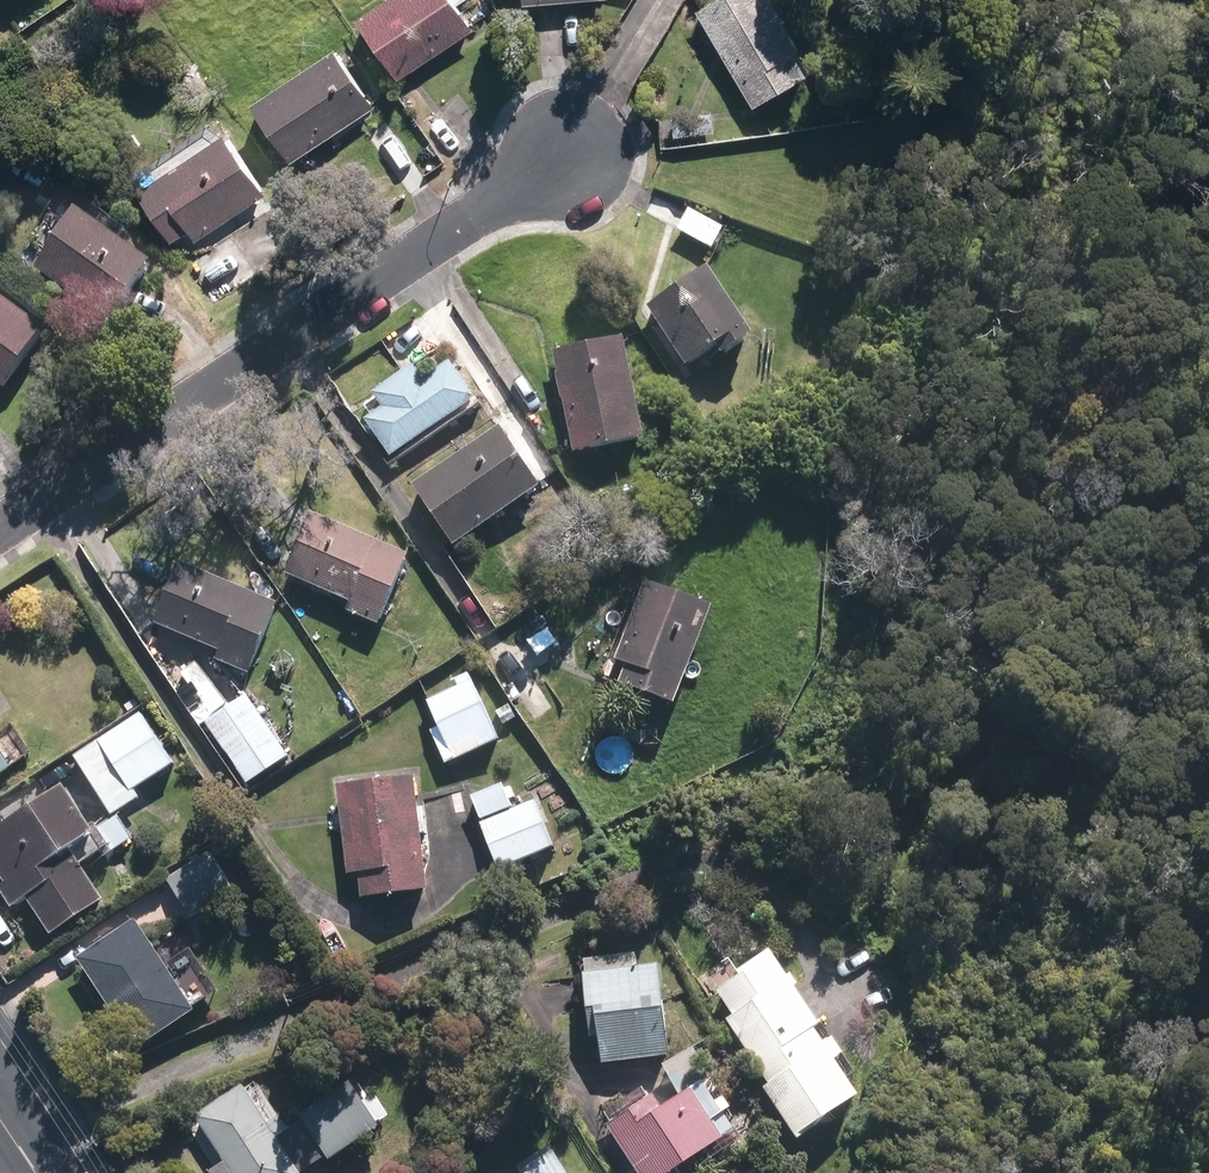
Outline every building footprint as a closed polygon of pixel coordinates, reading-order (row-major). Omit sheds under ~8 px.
[(366,25),(402,80),(475,32),(454,0),(405,0),(366,25)] [(700,14),(755,105),(812,72),(768,0),(724,0),(700,14)] [(345,57),(260,110),(293,163),(378,110),(345,57)] [(241,148),(149,211),(182,259),(274,196),(241,148)] [(690,213),(680,230),(714,249),(724,232),(690,213)] [(152,279),(75,225),(45,267),(122,322),(152,279)] [(717,271),(653,311),(689,368),(725,346),(730,353),(758,336),(717,271)] [(0,305),(0,372),(15,384),(48,342),(0,305)] [(626,342),(563,355),(582,451),(646,438),(626,342)] [(385,407),(365,421),(391,457),(474,398),(450,365),(422,385),(412,370),(377,395),(385,407)] [(500,430),(416,487),(456,544),(539,487),(500,430)] [(413,561),(316,517),(292,569),(358,598),(354,606),(386,621),(413,561)] [(279,610),(184,569),(163,619),(224,645),(220,655),(253,669),(279,610)] [(709,607),(644,583),(615,659),(628,663),(621,680),(673,700),(709,607)] [(473,681),(428,702),(440,728),(432,731),(447,763),(500,739),(473,681)] [(249,702),(216,725),(253,776),(286,753),(249,702)] [(151,717),(88,757),(121,809),(142,795),(137,786),(178,760),(151,717)] [(19,768),(0,738),(0,780),(19,768)] [(414,775),(339,784),(349,873),(360,872),(363,896),(428,889),(414,775)] [(0,838),(0,852),(29,895),(39,888),(63,923),(106,894),(75,848),(101,831),(73,789),(0,838)] [(537,801),(482,823),(500,869),(555,847),(537,801)] [(220,854),(175,882),(197,916),(241,888),(220,854)] [(146,924),(93,959),(128,1012),(112,1023),(132,1054),(203,1007),(146,924)] [(872,1097),(775,954),(719,992),(737,1018),(731,1021),(774,1085),(770,1088),(805,1141),(872,1097)] [(679,975),(588,983),(594,1046),(604,1045),(605,1058),(686,1051),(679,975)] [(204,1124),(238,1172),(310,1172),(307,1169),(336,1150),(341,1158),(389,1126),(360,1084),(313,1116),(317,1120),(287,1140),(253,1091),(204,1124)] [(614,1127),(644,1172),(661,1172),(715,1138),(679,1084),(614,1127)] [(551,1172),(573,1172),(567,1163),(551,1172)]
